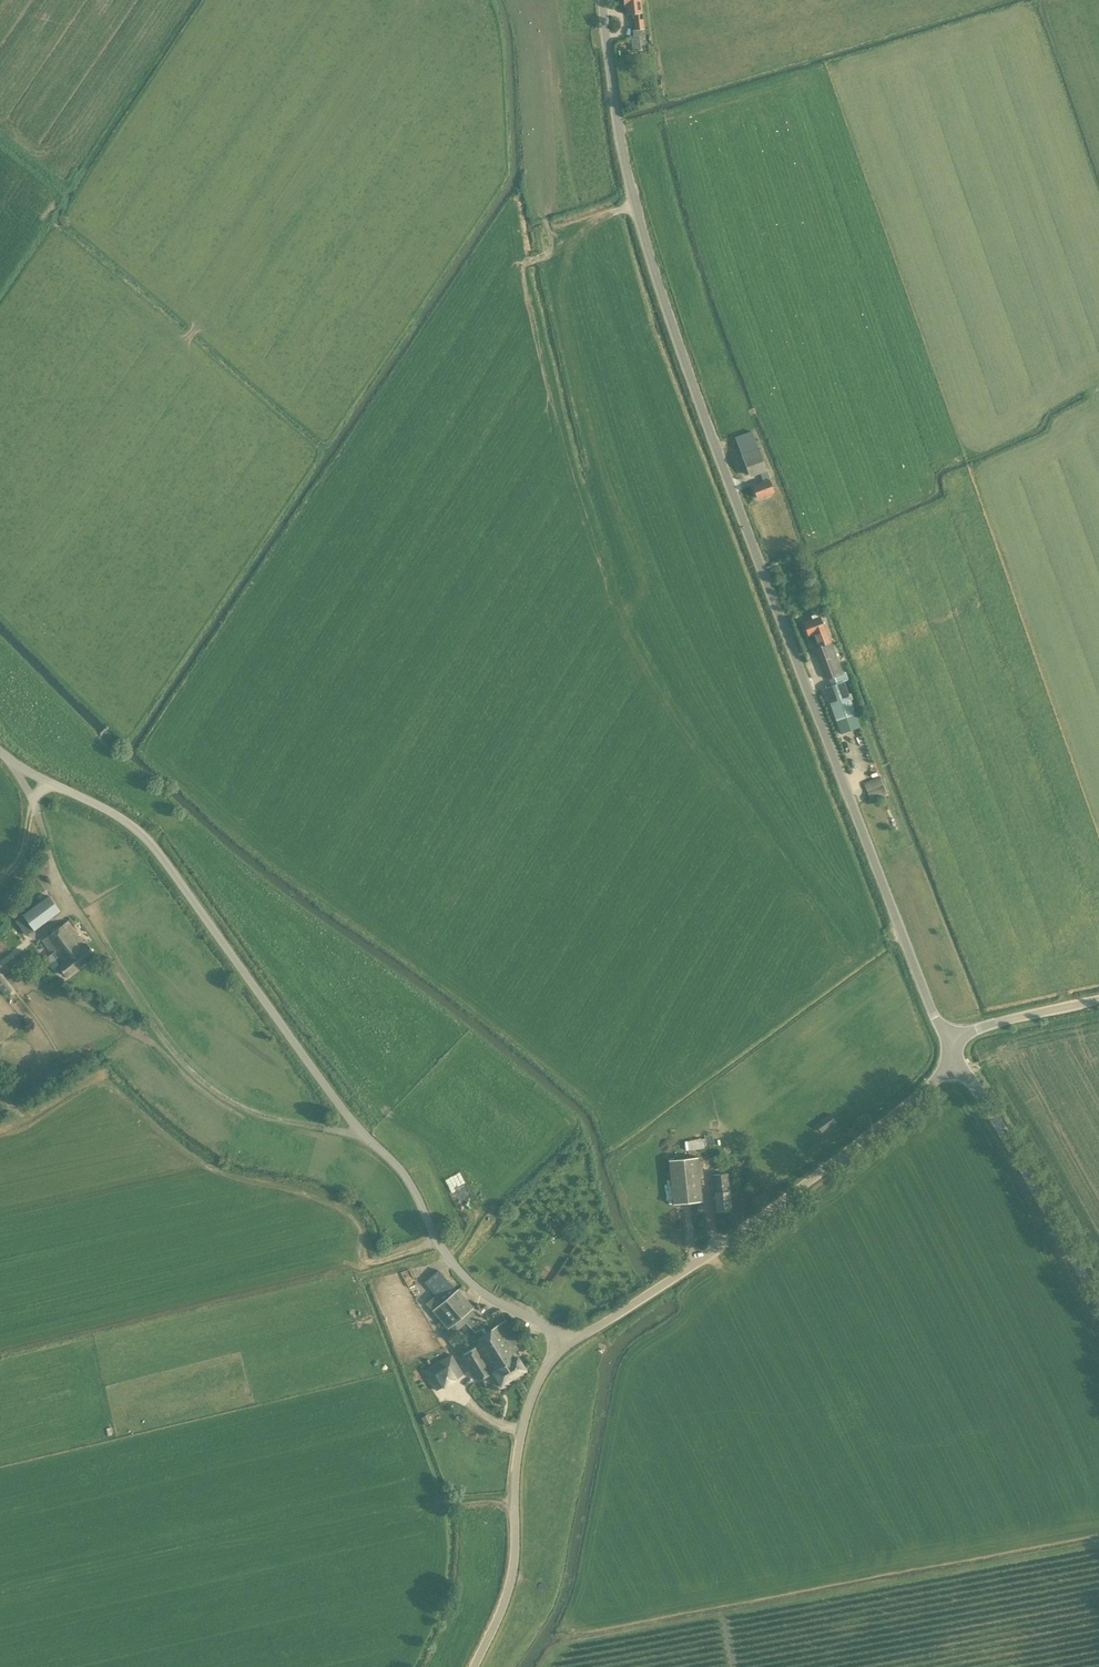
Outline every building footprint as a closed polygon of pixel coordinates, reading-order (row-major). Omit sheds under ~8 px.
[(644,29),(643,18),(642,13),(641,0),(624,0),(624,6),(626,6),(627,14),(633,14),(633,19),(634,19),(635,24),(635,29),(633,30),(633,37),(630,38),(631,48),(636,47),(636,44),(646,43),(644,29)] [(769,480),(770,479),(752,431),(735,438),(749,475),(759,471),(763,482),(753,485),(758,498),(774,492),(769,480)] [(818,614),(812,616),(813,619),(804,622),(808,635),(816,632),(821,645),(815,647),(828,679),(843,673),(827,628),(824,629),(818,614)] [(824,688),(840,731),(859,724),(843,681),(824,688)] [(864,782),(871,799),(888,793),(881,775),(864,782)] [(26,939),(32,935),(31,933),(34,930),(60,910),(49,895),(45,891),(37,896),(41,901),(23,915),(24,917),(21,919),(16,912),(9,917),(26,939)] [(68,921),(42,940),(59,963),(58,965),(66,976),(95,954),(87,943),(85,944),(68,921)] [(4,996),(11,990),(0,976),(0,990),(4,996)] [(837,1122),(830,1113),(816,1124),(822,1132),(837,1122)] [(691,1140),(685,1142),(686,1151),(693,1149),(704,1148),(703,1139),(691,1140)] [(673,1203),(702,1200),(698,1156),(669,1159),(673,1203)] [(728,1173),(713,1174),(714,1192),(716,1211),(731,1209),(730,1191),(728,1173)] [(452,1177),(453,1183),(456,1183),(458,1191),(464,1190),(461,1175),(452,1177)] [(474,1306),(458,1288),(457,1289),(439,1269),(424,1282),(441,1302),(433,1309),(448,1328),(474,1306)] [(485,1334),(481,1329),(475,1332),(476,1335),(480,1332),(485,1340),(463,1354),(464,1354),(479,1380),(493,1371),(501,1384),(525,1369),(511,1346),(519,1341),(506,1320),(498,1325),(485,1334)] [(452,1354),(424,1371),(436,1391),(463,1374),(452,1354)] [(425,1426),(432,1422),(428,1414),(421,1417),(425,1426)]
